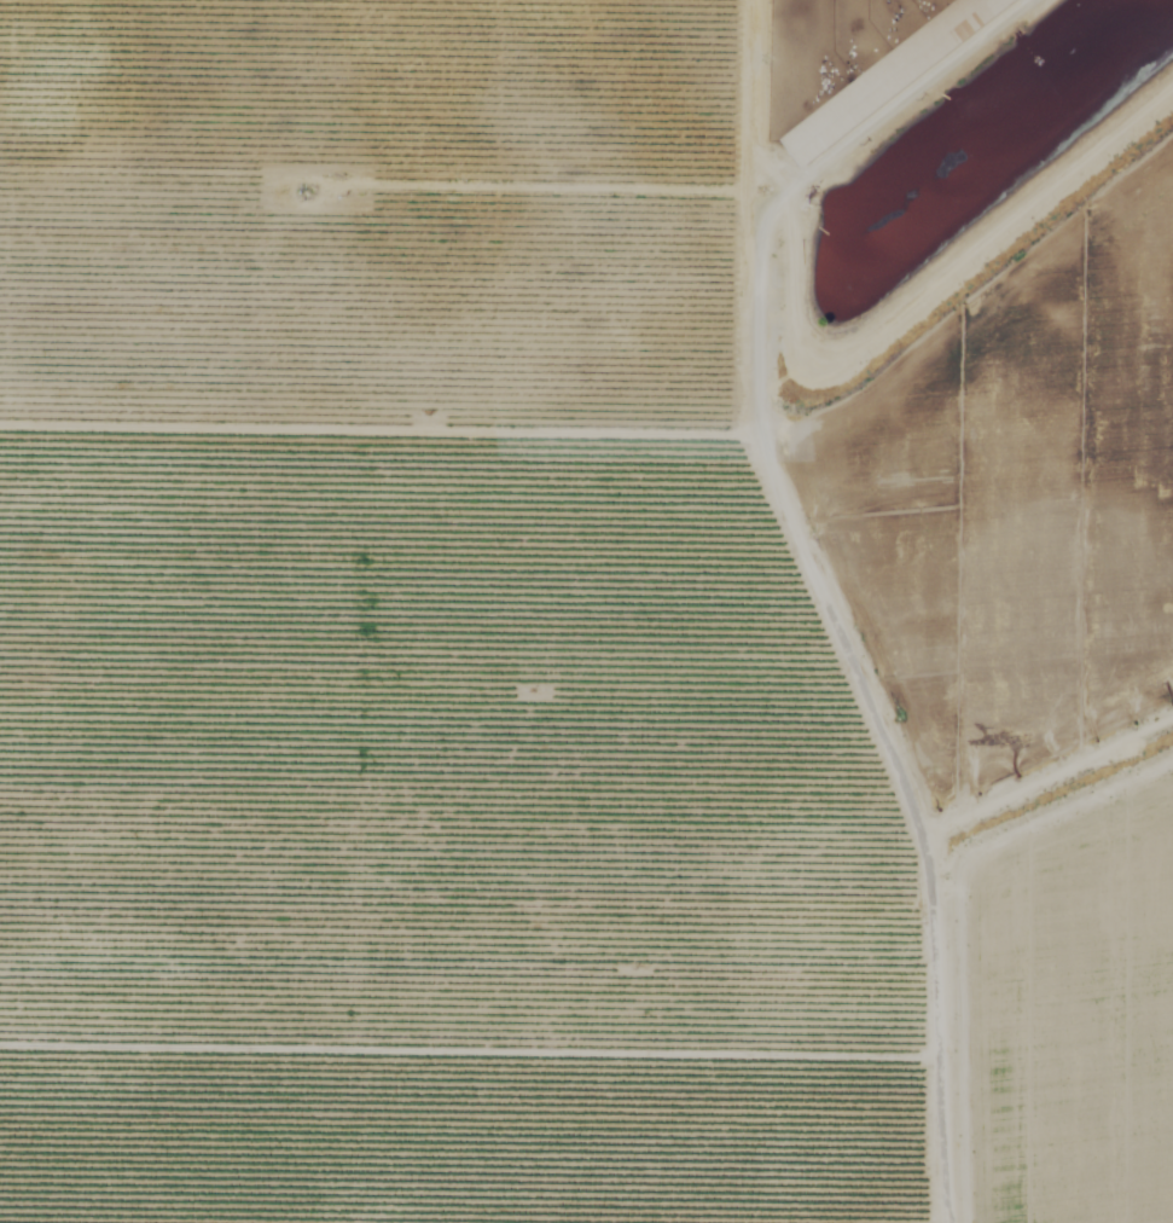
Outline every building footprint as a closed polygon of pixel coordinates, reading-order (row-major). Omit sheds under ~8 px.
[(1028,0),(961,0),(785,136),(809,168),(1028,0)]
